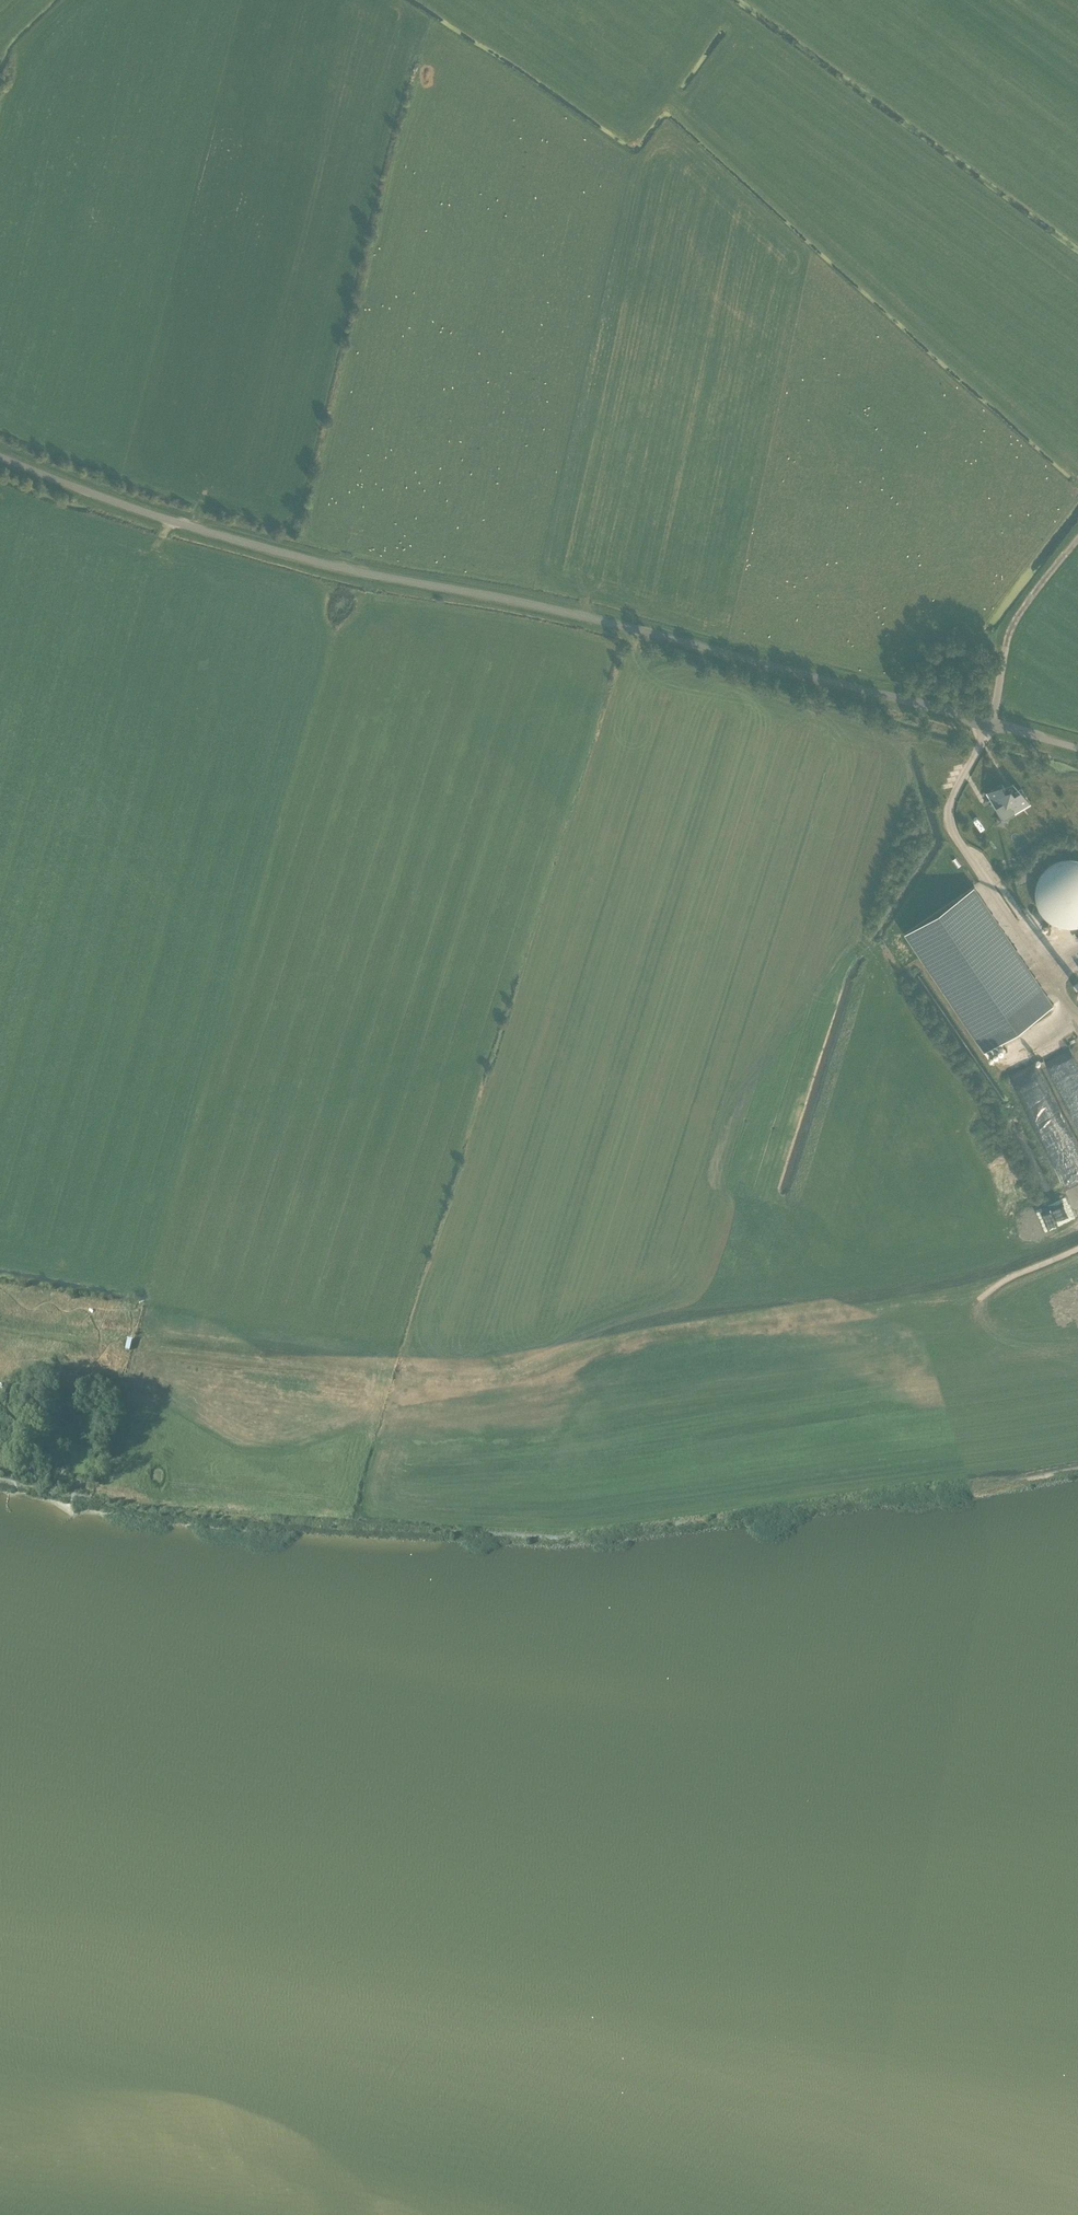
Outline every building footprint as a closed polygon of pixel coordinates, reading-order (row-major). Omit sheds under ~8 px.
[(217,513),(216,503),(206,504),(206,513),(217,513)] [(1006,790),(1003,783),(989,791),(1002,814),(1008,815),(1030,802),(1022,788),(1016,792),(1015,791),(1012,792),(1009,791),(1008,789),(1006,790)] [(1072,858),(1070,858),(1067,858),(1065,858),(1063,859),(1060,859),(1058,860),(1056,861),(1054,862),(1053,863),(1051,864),(1049,865),(1047,867),(1045,869),(1044,871),(1042,872),(1041,874),(1040,877),(1039,879),(1038,881),(1037,883),(1037,886),(1036,888),(1036,890),(1036,893),(1036,895),(1036,898),(1037,900),(1037,902),(1038,904),(1039,907),(1040,909),(1041,911),(1043,913),(1044,915),(1046,916),(1048,918),(1050,920),(1052,921),(1053,922),(1055,923),(1057,924),(1059,925),(1061,925),(1064,926),(1066,926),(1067,927),(1070,927),(1072,927),(1074,926),(1077,926),(1077,859),(1076,858),(1072,858)] [(1054,1004),(975,887),(906,933),(985,1050),(1054,1004)] [(1023,1065),(1011,1071),(1029,1107),(1039,1102),(1035,1094),(1039,1092),(1043,1100),(1049,1097),(1029,1057),(1021,1061),(1023,1065)] [(1055,1164),(1061,1176),(1075,1169),(1073,1166),(1077,1164),(1077,1153),(1055,1164)] [(1045,1209),(1048,1215),(1062,1209),(1059,1203),(1045,1209)]
